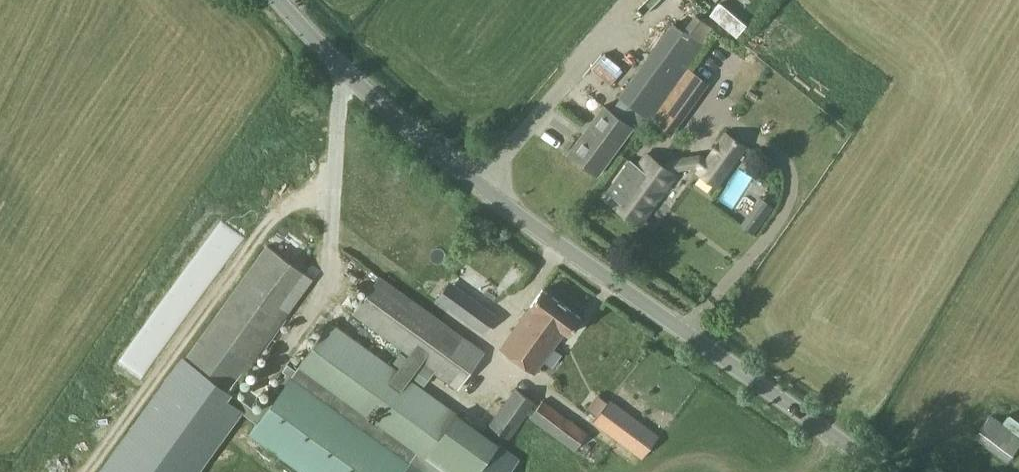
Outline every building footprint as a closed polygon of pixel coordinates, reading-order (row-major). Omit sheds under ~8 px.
[(720,2),(710,14),(737,36),(747,24),(720,2)] [(650,113),(686,63),(698,45),(669,24),(618,96),(619,97),(610,110),(603,106),(569,155),(599,176),(633,126),(638,130),(650,113)] [(605,54),(599,61),(617,77),(623,70),(605,54)] [(707,78),(686,63),(650,113),(670,128),(707,78)] [(639,165),(631,160),(609,193),(616,198),(613,203),(643,223),(677,174),(673,171),(676,168),(698,164),(701,166),(699,169),(719,183),(746,143),(726,130),(707,158),(700,154),(670,159),(666,166),(647,153),(639,165)] [(102,471),(196,471),(241,410),(247,402),(235,394),(235,395),(230,392),(312,278),(267,245),(102,471)] [(381,276),(354,313),(450,383),(458,388),(485,351),(477,345),(381,276)] [(503,346),(520,358),(536,338),(531,335),(537,327),(542,330),(550,320),(545,317),(558,300),(544,289),(530,307),(532,308),(503,346)] [(463,297),(454,310),(484,332),(493,318),(463,297)] [(582,318),(558,300),(545,317),(550,320),(542,330),(537,327),(531,335),(536,338),(520,358),(535,370),(563,332),(569,336),(582,318)] [(241,410),(257,422),(249,433),(302,471),(511,471),(521,458),(331,321),(296,369),(287,363),(282,370),(286,372),(258,410),(247,402),(241,410)] [(538,402),(517,387),(489,423),(510,439),(538,402)] [(659,437),(610,400),(594,421),(643,458),(659,437)] [(545,401),(532,417),(576,450),(589,434),(545,401)] [(1018,443),(1018,437),(990,416),(974,437),(1006,461),(1018,443)]
